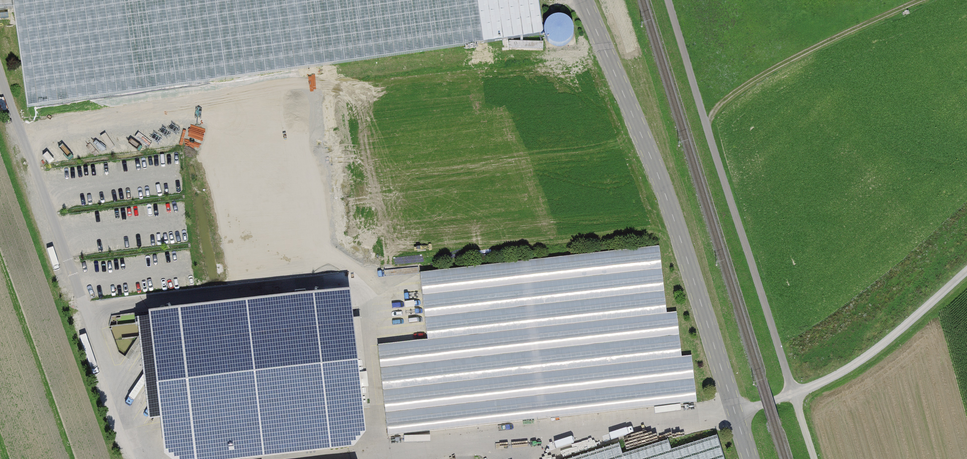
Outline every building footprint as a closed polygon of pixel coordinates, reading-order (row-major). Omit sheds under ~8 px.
[(27,107),(543,36),(537,0),(12,0),(27,107)] [(553,9),(546,41),(568,46),(575,13),(553,9)] [(427,340),(376,345),(386,438),(698,404),(693,357),(681,358),(677,314),(666,316),(659,249),(420,275),(427,340)] [(138,324),(152,458),(247,458),(373,446),(357,301),(138,324)] [(717,438),(672,451),(669,442),(623,456),(624,458),(724,458),(717,438)] [(576,458),(624,458),(623,456),(620,446),(576,458)]
